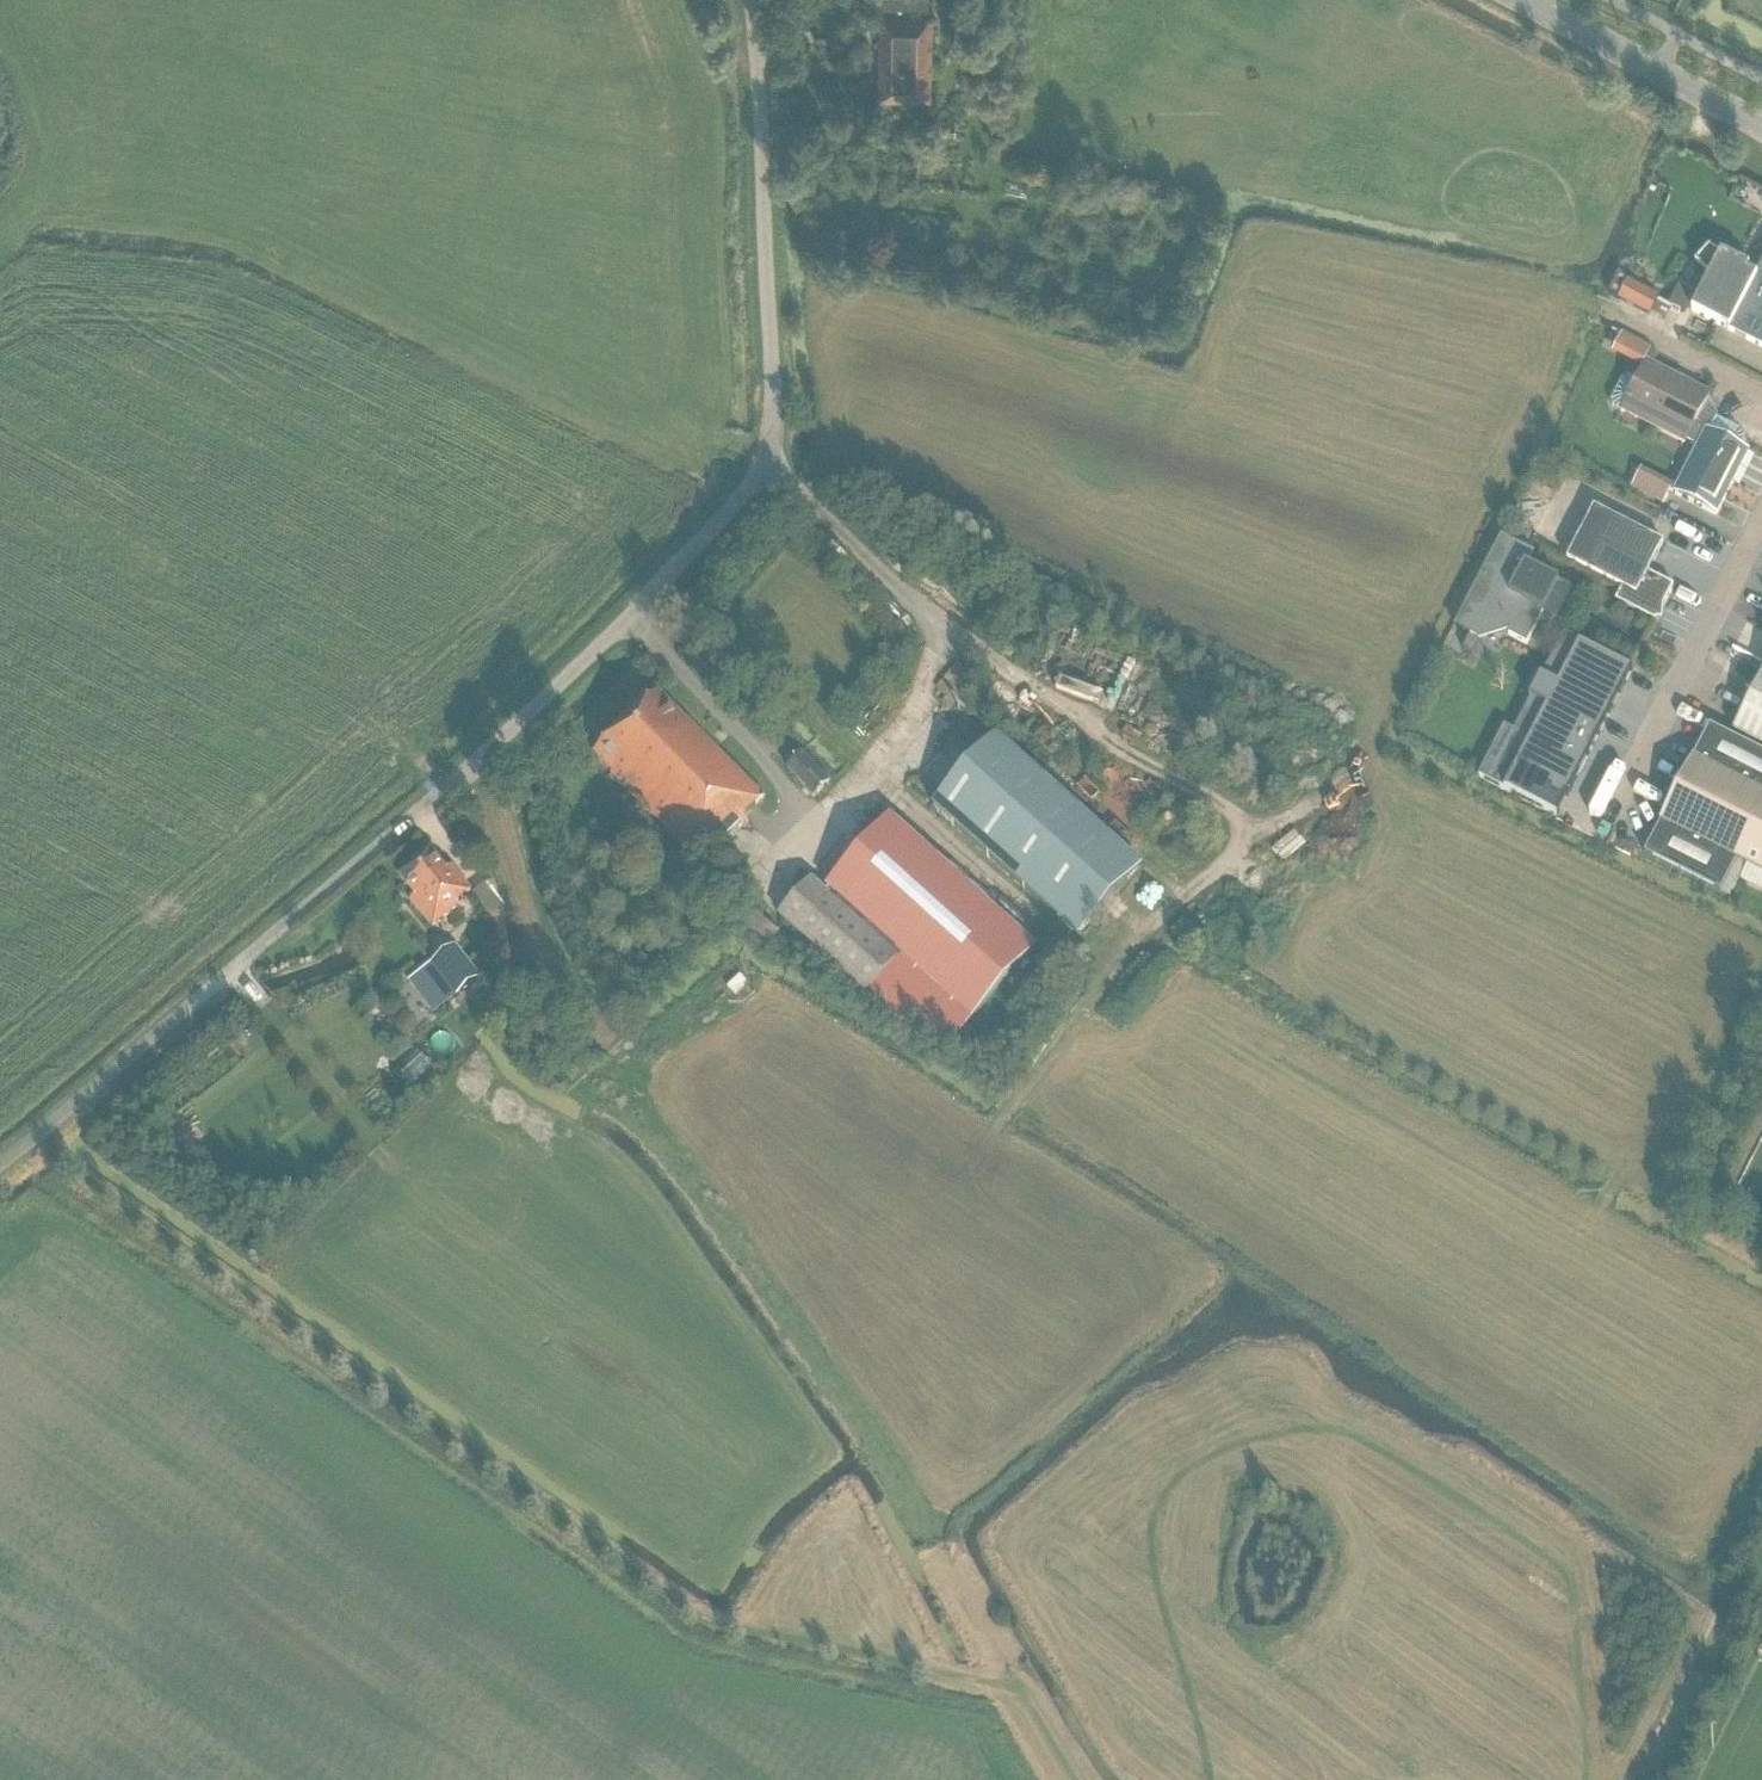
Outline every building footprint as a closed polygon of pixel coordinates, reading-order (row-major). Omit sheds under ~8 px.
[(931,100),(932,12),(929,12),(929,0),(884,0),(884,16),(881,16),(880,100),(931,100)] [(1761,347),(1761,264),(1756,275),(1747,271),(1749,267),(1709,246),(1695,261),(1710,275),(1692,310),(1719,325),(1720,323),(1729,328),(1728,329),(1761,347)] [(1626,278),(1619,269),(1607,291),(1649,313),(1659,295),(1626,278)] [(1680,279),(1672,296),(1691,304),(1699,287),(1680,279)] [(1681,380),(1648,363),(1639,381),(1627,375),(1621,377),(1610,400),(1612,406),(1619,410),(1620,409),(1684,441),(1685,439),(1698,446),(1674,492),(1716,513),(1748,451),(1741,447),(1744,437),(1738,429),(1716,418),(1709,431),(1706,429),(1706,431),(1693,424),(1706,398),(1679,385),(1681,380)] [(1517,513),(1537,523),(1559,480),(1539,470),(1517,513)] [(1615,601),(1656,622),(1674,586),(1648,573),(1663,543),(1594,507),(1567,559),(1622,588),(1615,601)] [(1505,633),(1526,644),(1543,612),(1555,618),(1570,588),(1526,566),(1533,553),(1517,544),(1463,650),(1473,655),(1480,642),(1505,633)] [(1504,725),(1478,776),(1557,816),(1632,670),(1579,643),(1572,657),(1556,648),(1542,676),(1540,675),(1529,698),(1530,698),(1514,730),(1504,725)] [(1131,646),(1118,668),(1127,673),(1139,651),(1131,646)] [(1761,744),(1761,672),(1733,730),(1761,744)] [(748,820),(744,816),(764,797),(688,719),(687,720),(659,692),(595,754),(612,772),(611,773),(702,865),(748,820)] [(1146,853),(997,724),(933,798),(1082,927),(1146,853)] [(1660,821),(1661,822),(1644,854),(1730,898),(1746,865),(1761,873),(1761,753),(1709,725),(1660,821)] [(784,768),(812,798),(828,783),(801,752),(784,768)] [(811,880),(779,915),(866,993),(869,989),(904,1021),(911,1014),(946,1047),(1036,947),(893,819),(825,893),(811,880)] [(451,866),(447,869),(430,849),(399,876),(416,896),(411,899),(433,925),(459,903),(457,901),(471,890),(451,866)] [(504,920),(494,922),(502,963),(512,961),(504,920)] [(480,977),(455,945),(407,982),(432,1013),(456,994),(457,995),(480,977)]
